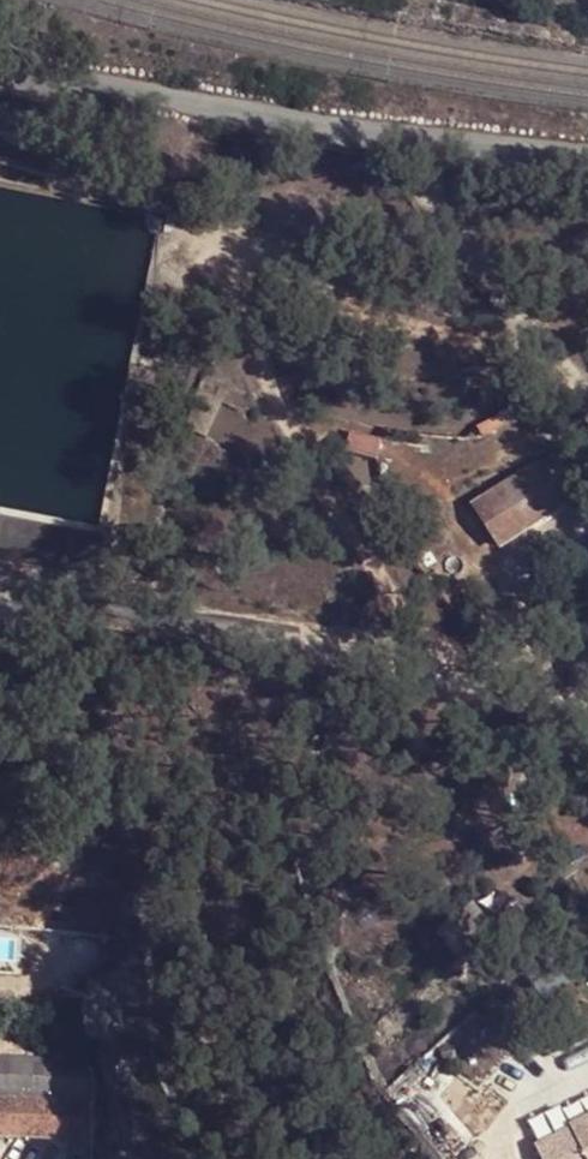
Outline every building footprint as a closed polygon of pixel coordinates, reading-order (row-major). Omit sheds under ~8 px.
[(521,414),(517,407),(475,428),(478,437),(521,414)] [(535,467),(470,510),(498,546),(562,507),(535,467)] [(0,1030),(0,1061),(82,1063),(86,1035),(0,1030)] [(0,1061),(0,1135),(92,1140),(96,1063),(82,1063),(0,1061)] [(570,1131),(587,1158),(587,1121),(570,1131)]
